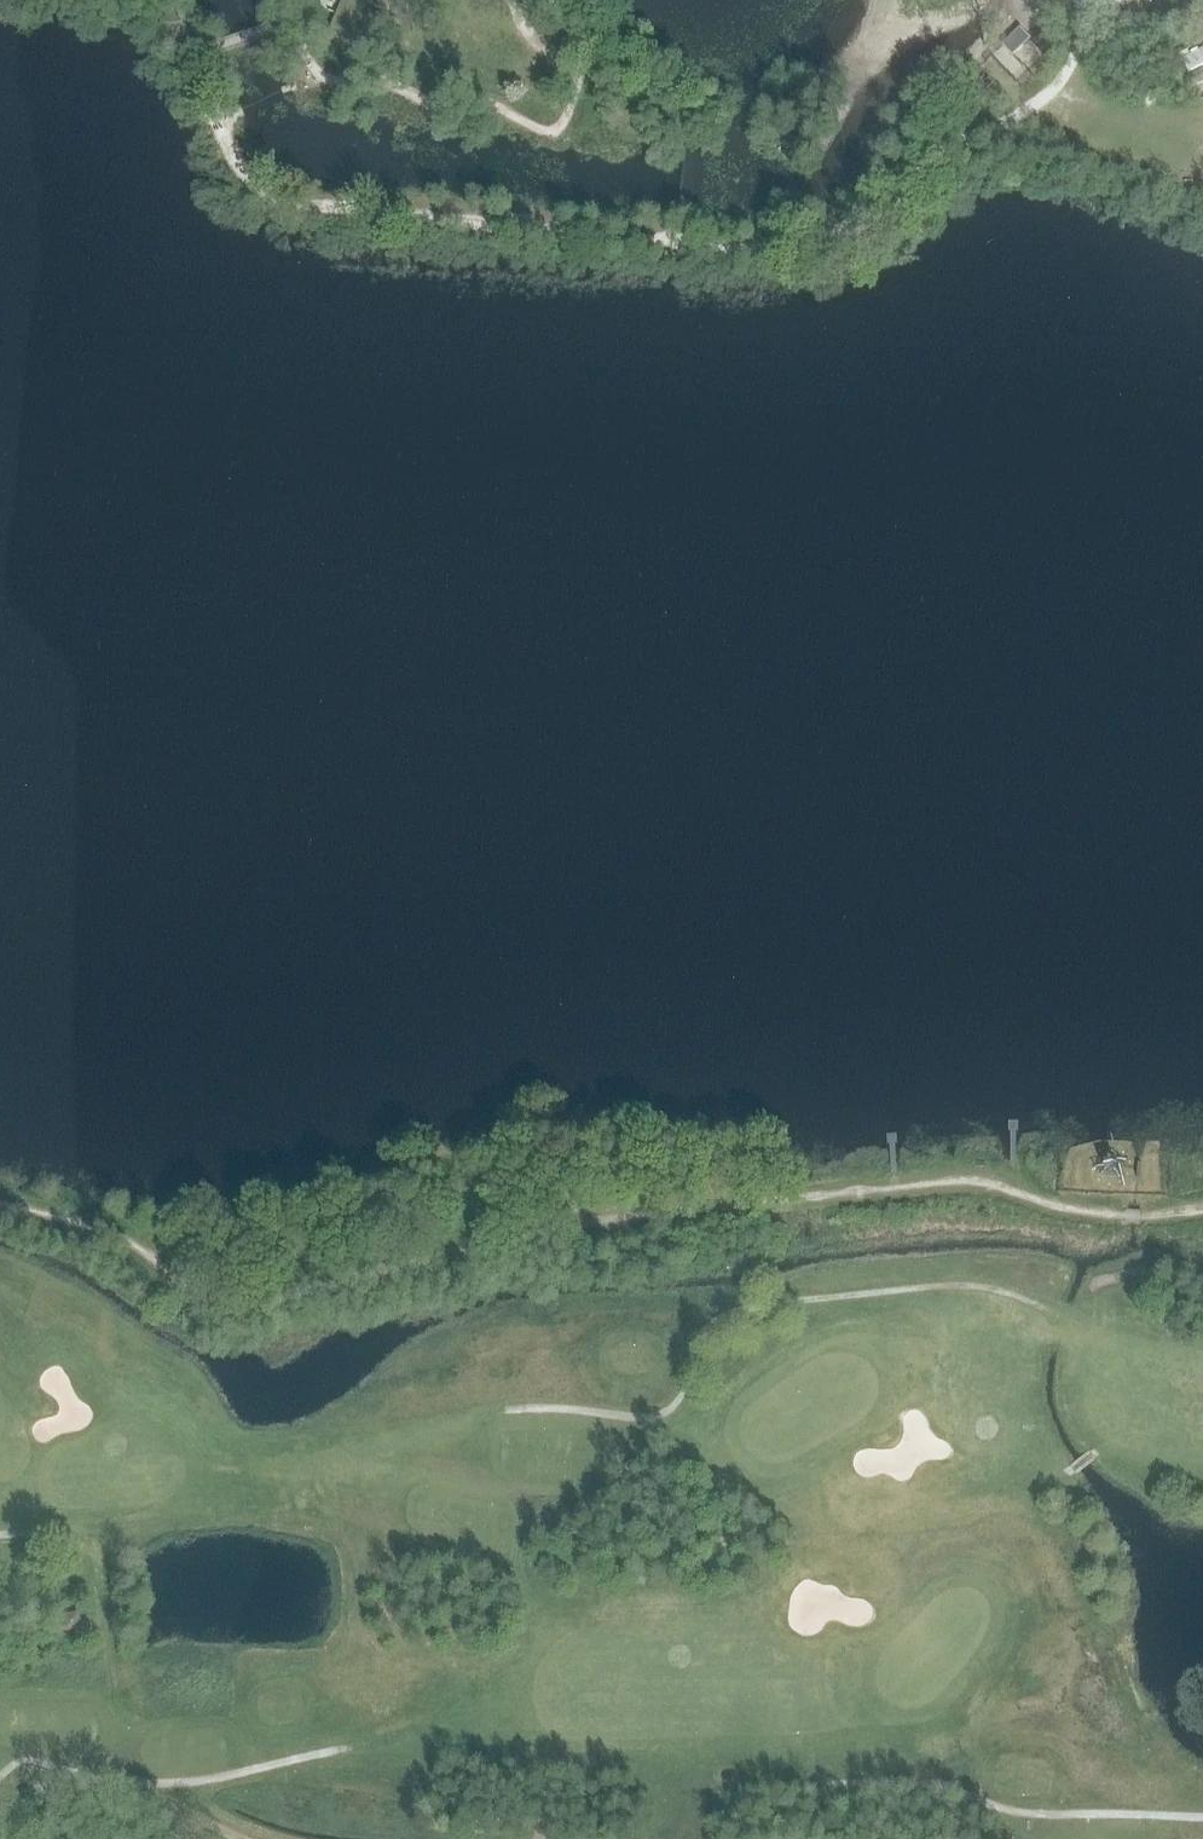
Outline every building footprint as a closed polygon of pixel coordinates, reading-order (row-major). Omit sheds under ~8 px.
[(1001,44),(1011,53),(1030,36),(1019,25),(1001,44)] [(1180,57),(1188,74),(1202,66),(1202,46),(1180,57)] [(1192,75),(1197,85),(1202,83),(1202,70),(1192,75)] [(1121,1156),(1102,1155),(1101,1174),(1119,1176),(1121,1156)]
